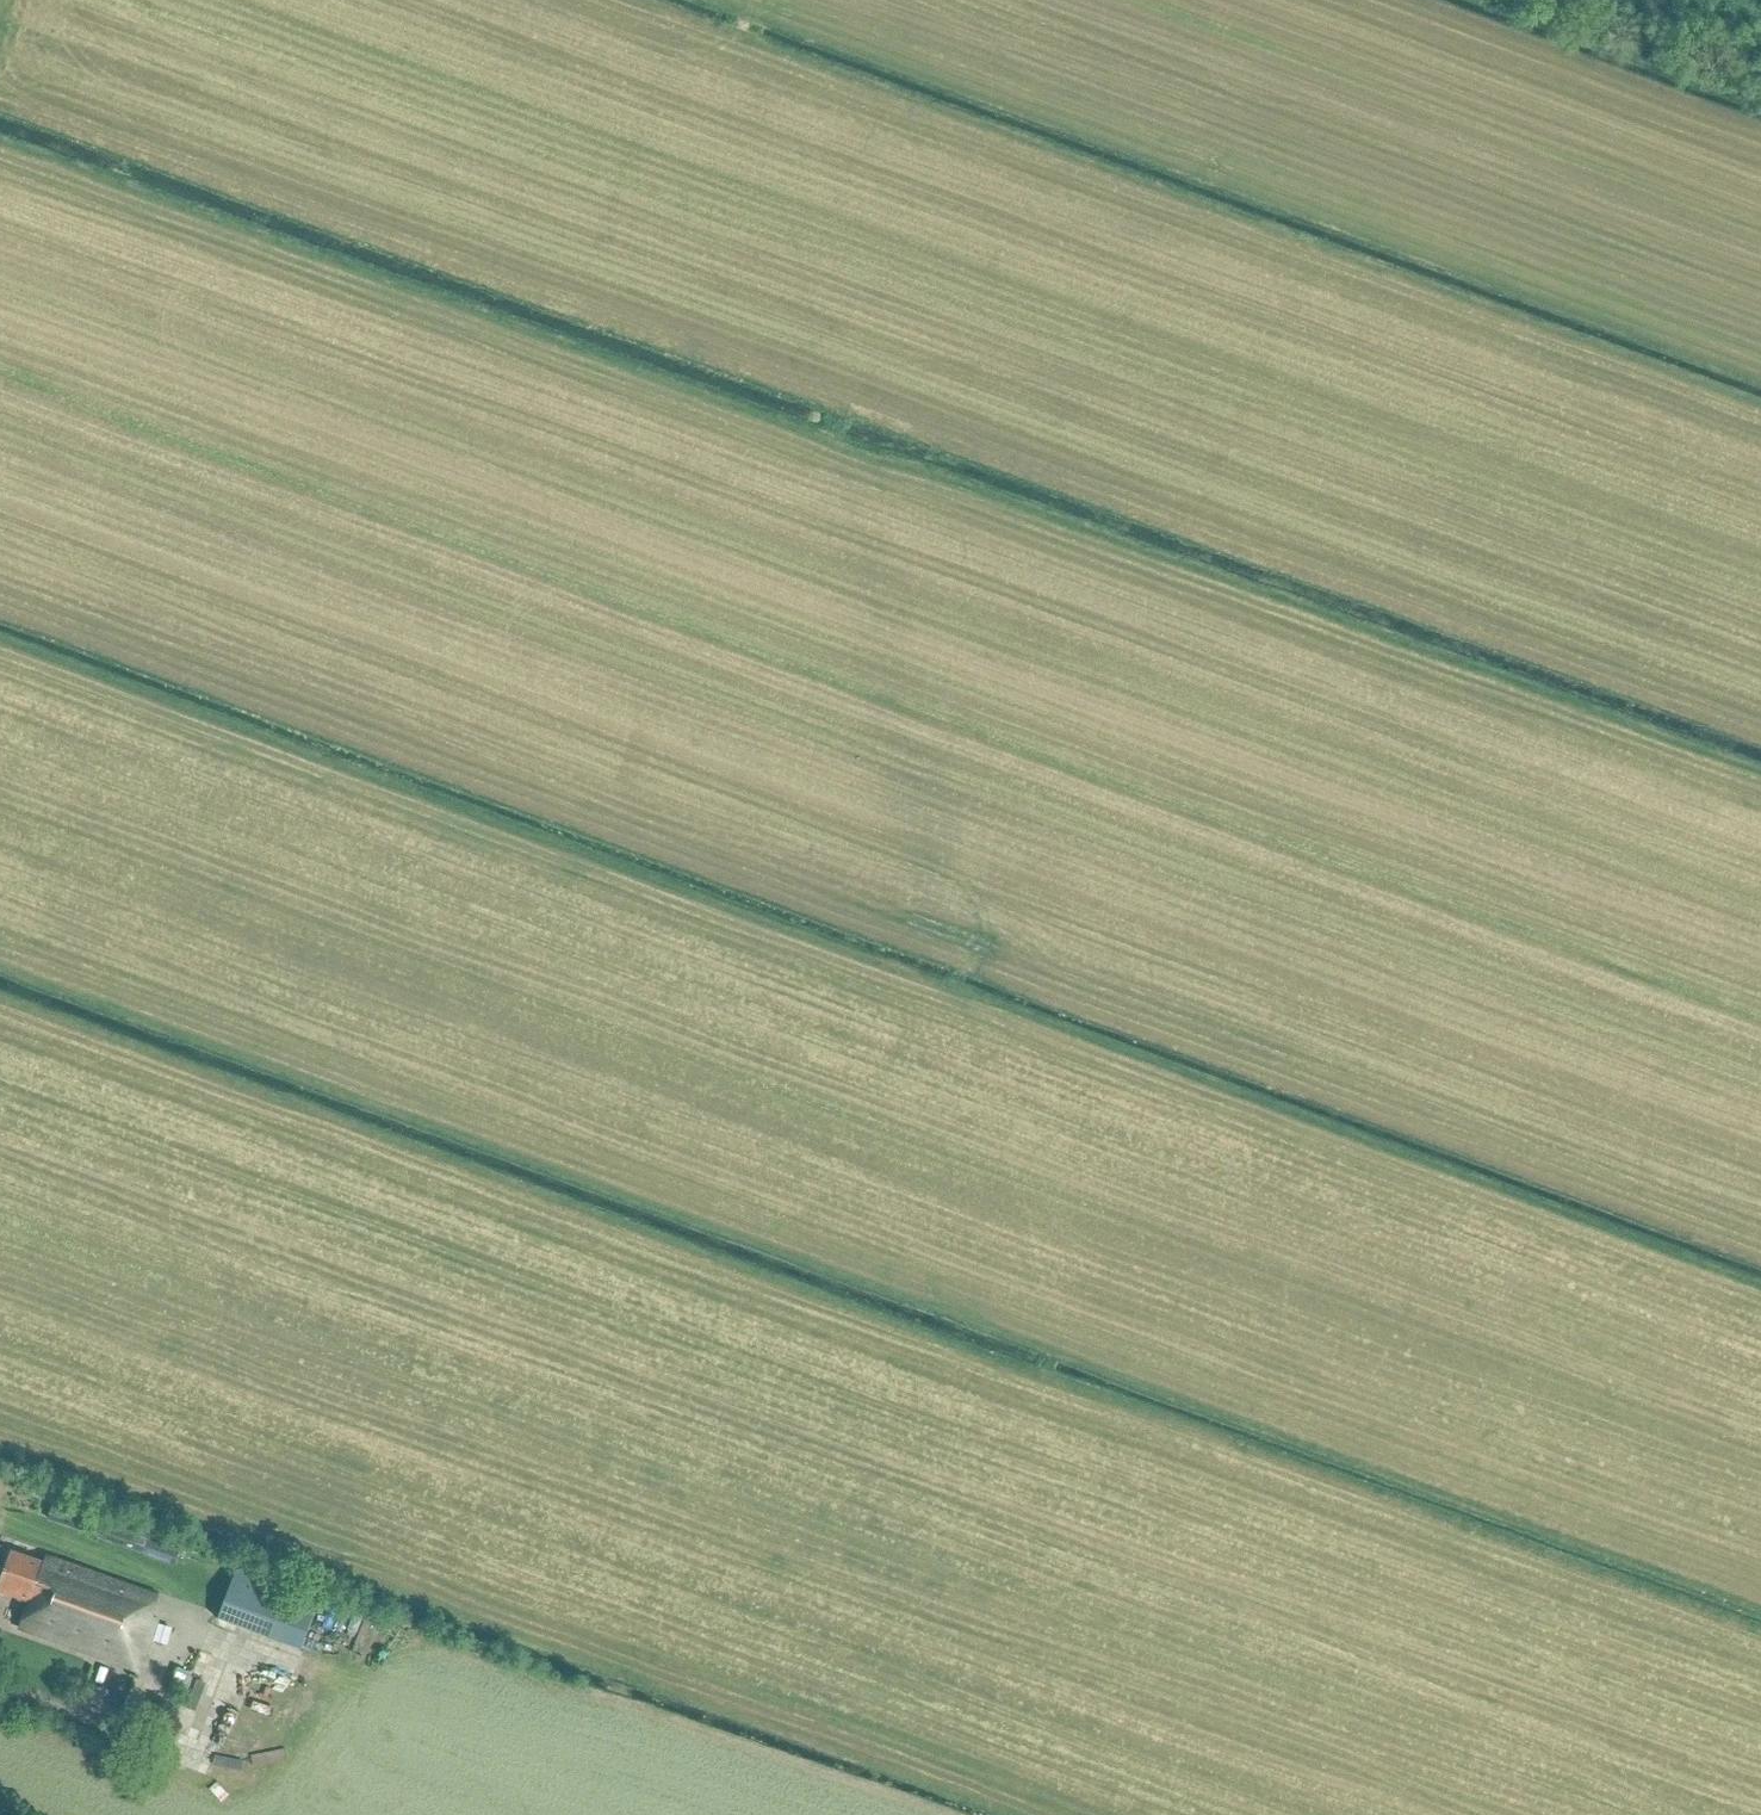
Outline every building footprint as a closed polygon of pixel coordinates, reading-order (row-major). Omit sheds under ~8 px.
[(65,1516),(69,1504),(55,1500),(51,1511),(65,1516)] [(159,1596),(46,1555),(43,1563),(11,1552),(0,1582),(0,1592),(29,1602),(20,1628),(139,1671),(157,1619),(151,1616),(159,1596)] [(187,1654),(180,1678),(199,1683),(206,1659),(187,1654)] [(205,1728),(218,1698),(197,1689),(185,1720),(205,1728)]
